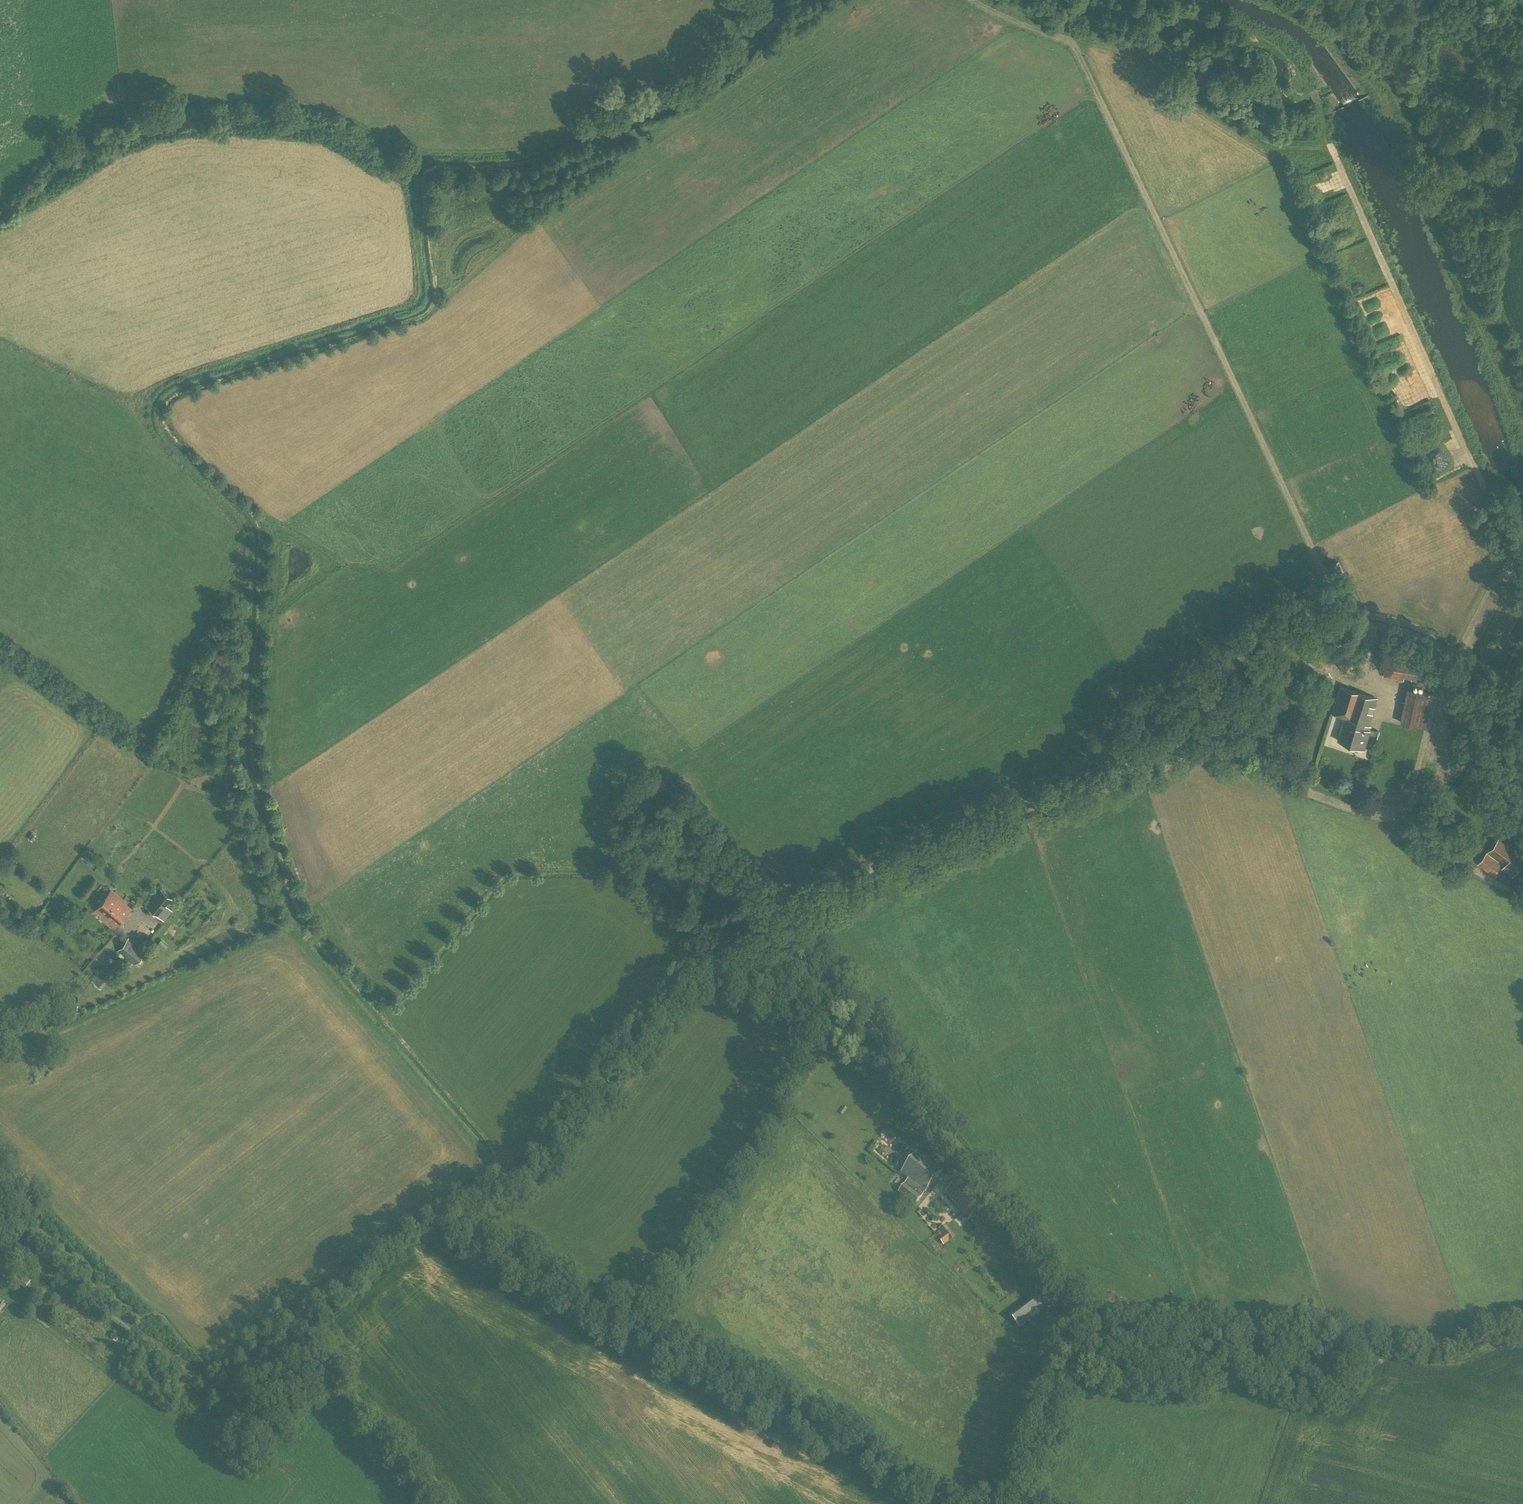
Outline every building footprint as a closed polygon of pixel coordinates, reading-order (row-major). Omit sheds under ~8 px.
[(1328,566),(1333,577),(1344,572),(1339,561),(1328,566)] [(1312,583),(1302,590),(1311,602),(1321,595),(1312,583)] [(1428,662),(1387,654),(1383,676),(1403,680),(1404,677),(1412,678),(1411,681),(1412,682),(1424,684),(1425,675),(1428,662)] [(1340,685),(1331,714),(1344,719),(1337,740),(1364,748),(1371,725),(1369,725),(1377,697),(1340,685)] [(1400,723),(1426,728),(1433,693),(1408,688),(1400,723)] [(1371,729),(1368,741),(1377,743),(1380,731),(1371,729)] [(1502,832),(1477,864),(1496,877),(1502,869),(1512,877),(1522,862),(1522,848),(1502,832)] [(158,916),(167,906),(172,899),(160,889),(146,906),(158,916)] [(110,890),(94,910),(115,928),(131,908),(110,890)] [(129,936),(117,951),(134,965),(146,951),(142,947),(140,949),(132,943),(134,940),(129,936)] [(91,980),(101,988),(110,977),(101,969),(91,980)] [(918,1152),(901,1173),(908,1179),(898,1192),(915,1205),(925,1192),(942,1171),(918,1152)] [(947,1196),(940,1202),(948,1211),(955,1205),(968,1220),(983,1207),(960,1179),(944,1192),(947,1196)] [(937,1228),(942,1243),(954,1239),(949,1224),(937,1228)] [(0,1260),(0,1282),(13,1266),(2,1257),(0,1260)] [(14,1282),(25,1290),(33,1278),(23,1271),(14,1282)] [(1017,1324),(1030,1314),(1024,1306),(1011,1316),(1017,1324)]
